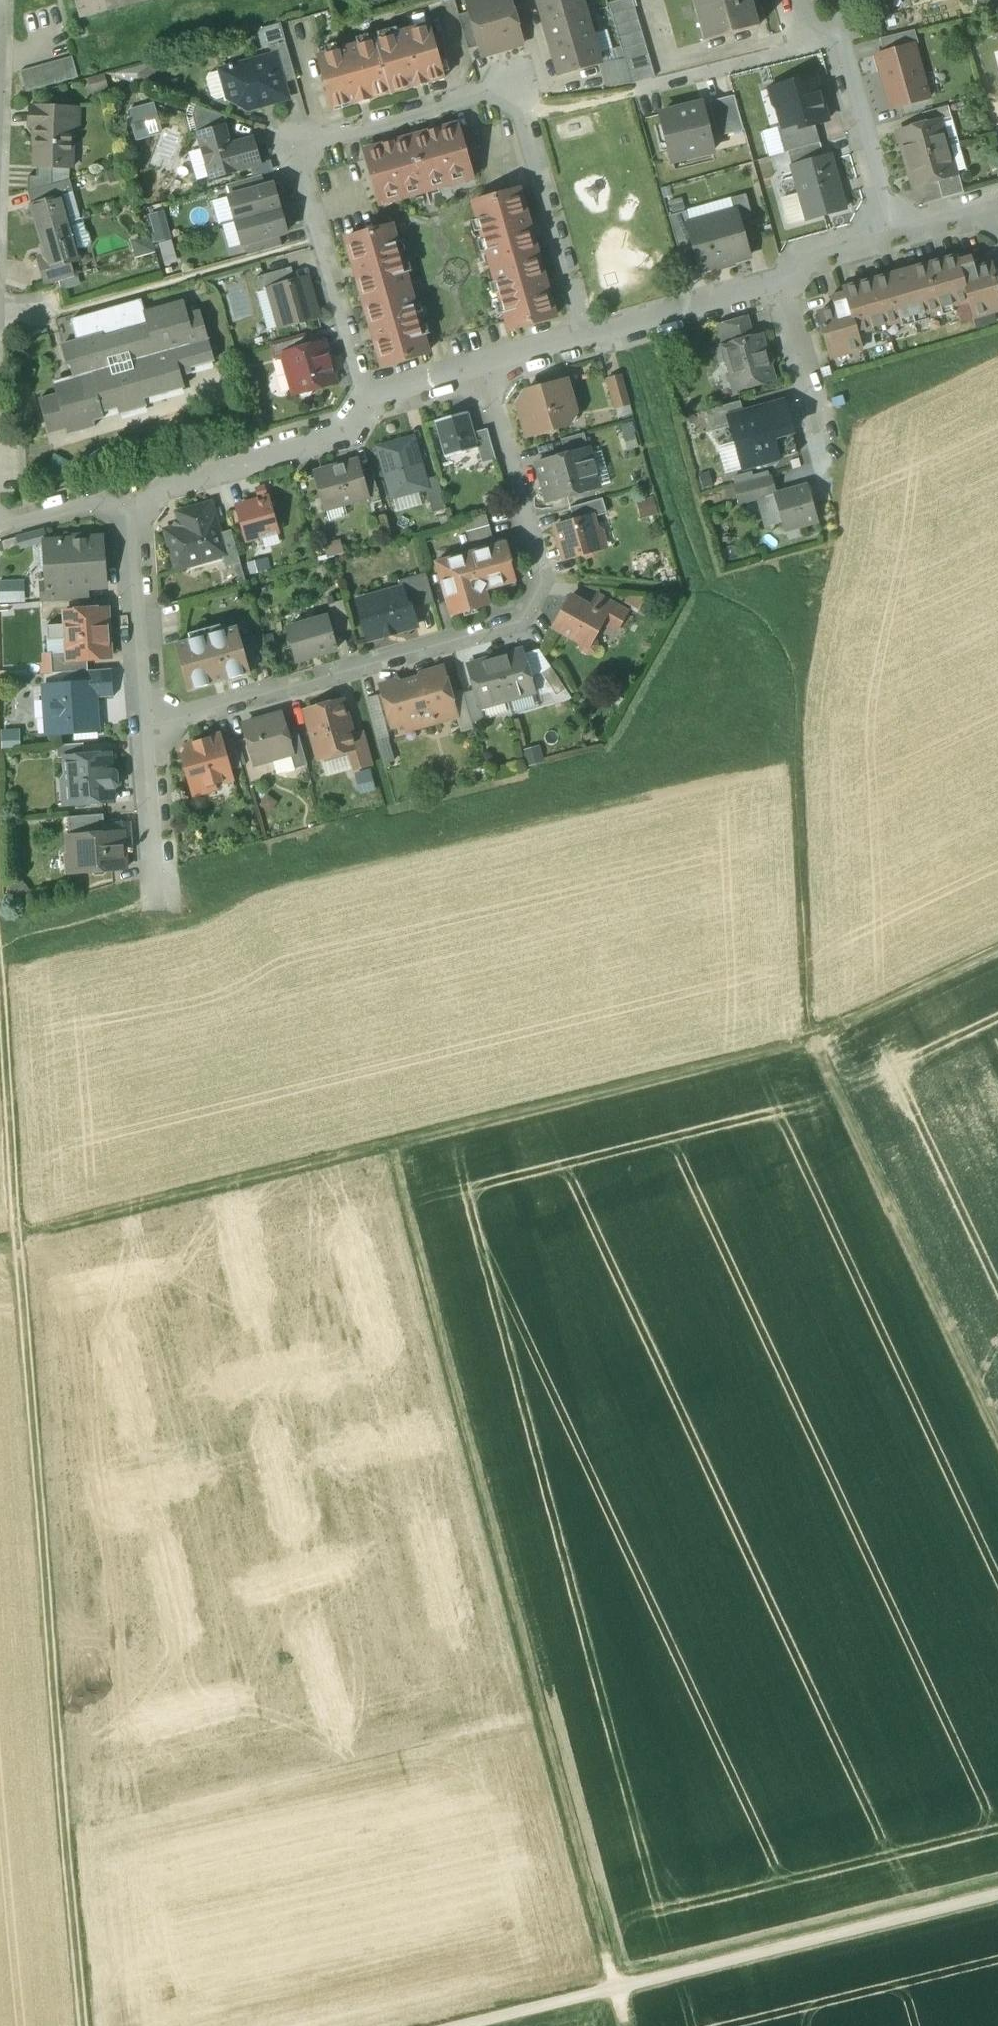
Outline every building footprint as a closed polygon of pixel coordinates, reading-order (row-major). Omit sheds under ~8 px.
[(80,18),(147,0),(75,0),(80,18)] [(468,8),(470,13),(480,47),(481,53),(505,46),(506,50),(523,45),(510,0),(490,0),(491,1),(468,8)] [(546,29),(586,17),(581,0),(538,0),(546,29)] [(624,60),(631,84),(653,77),(631,0),(619,0),(608,3),(624,60)] [(711,40),(758,26),(750,0),(700,0),(711,40)] [(988,0),(976,0),(980,15),(991,12),(988,0)] [(991,12),(997,10),(997,0),(988,0),(991,12)] [(470,13),(458,16),(468,50),(480,47),(470,13)] [(586,17),(546,29),(559,75),(599,63),(586,17)] [(430,25),(375,40),(390,94),(445,78),(430,25)] [(914,31),(880,39),(884,53),(913,45),(918,44),(914,31)] [(375,40),(316,56),(332,110),(390,94),(375,40)] [(285,42),(270,47),(273,57),(274,56),(282,84),(283,84),(296,80),(285,42)] [(884,53),(876,56),(891,109),(929,99),(913,45),(884,53)] [(273,57),(232,68),(232,67),(229,68),(230,69),(221,71),(230,101),(246,110),(287,99),(283,84),(282,84),(274,56),(273,57)] [(72,57),(20,72),(26,93),(78,78),(72,57)] [(624,60),(599,63),(607,88),(631,84),(624,60)] [(88,79),(92,93),(109,89),(104,74),(88,79)] [(817,80),(797,86),(796,82),(771,89),(772,91),(778,89),(781,102),(777,110),(782,127),(782,128),(803,122),(804,127),(814,124),(828,121),(817,80)] [(734,96),(709,102),(717,137),(744,131),(734,96)] [(701,104),(661,114),(672,162),(713,152),(701,104)] [(228,117),(196,106),(192,116),(198,136),(202,134),(223,128),(228,117)] [(948,106),(922,113),(925,125),(951,118),(952,117),(948,106)] [(79,109),(31,107),(31,128),(35,128),(34,136),(36,136),(35,165),(37,166),(51,166),(51,168),(68,169),(72,169),(73,166),(71,166),(72,129),(78,129),(78,127),(74,127),(75,111),(79,111),(79,109)] [(925,125),(898,133),(905,160),(948,147),(959,144),(951,118),(925,125)] [(803,122),(782,128),(782,127),(777,128),(785,154),(788,153),(820,144),(814,124),(804,127),(803,122)] [(457,125),(439,130),(439,129),(437,130),(438,131),(430,133),(429,132),(428,132),(428,133),(411,138),(426,192),(438,188),(439,189),(440,189),(439,184),(447,182),(448,187),(450,186),(450,185),(461,182),(461,183),(463,182),(462,178),(471,175),(457,125)] [(252,141),(229,148),(223,128),(202,134),(206,148),(202,150),(207,165),(211,164),(214,177),(259,164),(252,141)] [(411,138),(393,143),(393,142),(392,142),(392,144),(384,146),(384,145),(383,145),(383,146),(365,151),(379,201),(388,198),(390,203),(391,203),(391,202),(402,199),(403,200),(404,199),(403,194),(411,192),(412,197),(414,196),(414,195),(426,192),(411,138)] [(820,144),(788,153),(792,166),(824,158),(820,144)] [(948,147),(905,160),(913,186),(937,180),(955,174),(948,147)] [(824,158),(792,166),(807,220),(845,210),(830,156),(824,158)] [(51,166),(37,166),(37,177),(28,177),(28,192),(69,181),(68,169),(51,168),(51,166)] [(955,174),(937,180),(942,199),(964,193),(958,173),(955,174)] [(262,176),(227,186),(230,197),(265,188),(262,176)] [(69,181),(28,192),(31,204),(61,195),(61,196),(73,193),(69,181)] [(230,197),(229,198),(236,222),(280,209),(273,186),(265,188),(230,197)] [(520,190),(473,204),(491,267),(537,254),(520,190)] [(61,195),(31,204),(39,231),(69,223),(61,196),(61,195)] [(746,195),(731,199),(735,212),(736,212),(740,225),(754,222),(746,195)] [(280,209),(236,222),(243,245),(278,235),(286,233),(280,209)] [(686,212),(669,217),(678,247),(693,243),(688,225),(689,225),(686,212)] [(689,225),(688,225),(693,243),(701,271),(749,258),(740,225),(736,212),(735,212),(689,225)] [(69,223),(39,231),(46,257),(50,270),(70,265),(80,262),(69,223)] [(392,226),(346,240),(363,303),(410,290),(392,226)] [(278,235),(244,245),(247,257),(282,247),(278,235)] [(162,274),(182,273),(180,248),(161,249),(162,274)] [(928,265),(941,310),(968,304),(973,319),(997,312),(997,291),(992,268),(976,273),(971,253),(928,265)] [(537,254),(491,267),(509,330),(555,317),(537,254)] [(70,265),(50,270),(46,257),(38,259),(45,284),(73,276),(70,265)] [(941,310),(928,265),(870,282),(883,327),(941,310)] [(291,268),(256,278),(260,292),(270,290),(269,289),(295,282),(291,268)] [(295,282),(269,289),(270,290),(281,328),(317,318),(306,278),(295,282)] [(858,335),(883,327),(870,282),(830,293),(834,313),(819,317),(831,359),(862,351),(858,335)] [(410,290),(363,303),(381,366),(428,353),(410,290)] [(141,301),(71,321),(77,342),(74,343),(62,346),(67,367),(71,366),(74,379),(83,377),(86,388),(83,389),(89,408),(99,405),(101,413),(102,413),(118,408),(120,414),(146,407),(144,399),(184,388),(181,376),(191,373),(190,368),(214,361),(200,312),(187,316),(183,302),(145,313),(141,301)] [(746,317),(718,325),(724,346),(752,339),(746,317)] [(305,336),(270,346),(274,359),(284,357),(283,355),(309,348),(305,336)] [(724,346),(723,347),(723,350),(721,355),(723,363),(728,366),(735,391),(773,380),(769,367),(772,362),(769,352),(764,350),(761,336),(752,339),(724,346)] [(309,348),(283,355),(284,357),(294,394),(298,393),(299,396),(304,399),(310,397),(313,391),(312,389),(334,383),(331,372),(333,372),(328,355),(326,355),(323,344),(309,348)] [(83,377),(74,379),(77,389),(39,400),(48,434),(66,429),(68,435),(95,427),(93,421),(104,418),(102,413),(101,413),(99,405),(89,408),(83,389),(86,388),(83,377)] [(622,377),(608,381),(616,408),(630,404),(622,377)] [(567,380),(526,392),(518,406),(527,437),(541,433),(544,435),(554,432),(555,429),(567,426),(575,411),(567,380)] [(705,412),(711,430),(731,425),(729,417),(743,413),(740,402),(705,412)] [(743,413),(729,417),(731,425),(744,469),(762,464),(768,467),(775,466),(778,459),(797,454),(791,431),(783,402),(743,413)] [(468,412),(435,422),(445,458),(478,449),(474,433),(468,412)] [(487,430),(474,433),(478,449),(482,464),(496,461),(487,430)] [(584,434),(560,440),(565,456),(588,449),(584,434)] [(425,480),(413,439),(378,448),(392,498),(426,488),(427,488),(425,480)] [(565,456),(536,464),(547,502),(599,488),(588,449),(565,456)] [(357,461),(315,472),(324,505),(341,501),(343,505),(366,499),(367,498),(360,472),(357,461)] [(614,481),(606,463),(596,467),(603,485),(614,481)] [(371,469),(360,472),(367,498),(366,499),(368,506),(381,502),(371,469)] [(752,474),(733,479),(735,486),(754,481),(752,474)] [(437,477),(425,480),(427,488),(426,488),(433,513),(446,510),(437,477)] [(735,486),(741,506),(775,496),(770,477),(754,481),(735,486)] [(264,487),(255,489),(258,498),(267,496),(264,487)] [(807,487),(775,496),(785,531),(817,522),(807,487)] [(602,499),(570,508),(574,522),(592,517),(592,518),(607,514),(602,499)] [(268,500),(237,509),(238,511),(234,512),(236,521),(240,520),(246,539),(277,531),(268,500)] [(219,534),(211,505),(188,512),(187,510),(177,513),(178,519),(178,520),(178,521),(174,528),(173,529),(165,531),(176,570),(222,557),(226,556),(219,534)] [(486,516),(463,522),(469,543),(492,537),(486,516)] [(574,522),(555,527),(564,560),(581,555),(586,558),(593,556),(597,551),(601,549),(592,518),(592,517),(574,522)] [(231,531),(219,534),(226,556),(222,557),(226,568),(240,564),(231,531)] [(73,541),(45,544),(48,583),(48,590),(77,588),(105,586),(101,539),(86,541),(86,535),(73,536),(73,541)] [(17,538),(2,542),(5,552),(20,548),(17,538)] [(506,543),(435,563),(451,617),(465,613),(464,610),(475,607),(475,610),(489,606),(487,596),(484,595),(487,587),(490,589),(506,585),(505,582),(515,579),(510,563),(512,562),(506,543)] [(426,573),(398,581),(401,595),(404,594),(408,608),(410,608),(411,610),(434,603),(426,573)] [(20,602),(21,580),(0,580),(0,601),(20,602)] [(77,588),(48,590),(48,583),(41,584),(42,603),(78,600),(77,588)] [(386,599),(380,596),(358,602),(368,640),(416,627),(411,610),(410,608),(408,608),(404,594),(401,595),(386,599)] [(627,613),(597,596),(590,608),(606,617),(602,623),(616,631),(627,613)] [(590,608),(570,597),(553,628),(579,642),(582,651),(587,654),(593,652),(596,647),(594,638),(602,623),(606,617),(590,608)] [(342,601),(328,605),(337,634),(350,630),(342,601)] [(107,610),(65,613),(68,653),(68,661),(87,659),(110,658),(107,610)] [(328,618),(286,630),(295,661),(337,649),(328,618)] [(237,627),(175,645),(188,691),(250,674),(237,627)] [(522,651),(495,658),(507,701),(534,693),(522,651)] [(87,659),(68,661),(68,653),(51,654),(52,674),(64,673),(88,671),(87,659)] [(495,658),(468,666),(475,691),(480,708),(507,701),(495,658)] [(566,690),(550,667),(541,674),(556,697),(566,690)] [(399,682),(380,687),(392,727),(420,719),(422,727),(435,723),(434,721),(436,720),(435,718),(455,712),(451,697),(443,669),(419,676),(420,679),(400,685),(399,682)] [(88,671),(64,673),(64,686),(91,684),(93,699),(113,698),(112,682),(100,683),(99,671),(88,671)] [(64,686),(54,686),(55,700),(49,700),(51,722),(56,721),(57,734),(97,731),(96,715),(94,716),(93,699),(91,684),(64,686)] [(480,708),(475,691),(464,694),(472,723),(483,720),(480,708)] [(472,723),(464,694),(451,697),(455,712),(461,732),(474,729),(472,723)] [(380,696),(366,700),(385,767),(399,763),(380,696)] [(342,701),(305,712),(318,759),(354,749),(355,749),(352,737),(342,701)] [(281,715),(244,725),(255,764),(290,754),(292,754),(287,736),(281,715)] [(298,733),(287,736),(292,754),(290,754),(294,770),(307,766),(298,733)] [(352,737),(355,749),(354,749),(359,768),(373,764),(364,733),(352,737)] [(220,735),(192,743),(183,759),(193,795),(216,789),(215,785),(232,780),(229,770),(222,744),(220,735)] [(234,741),(222,744),(229,770),(241,767),(234,741)] [(83,744),(56,746),(57,759),(66,759),(65,757),(84,756),(83,744)] [(84,756),(65,757),(66,759),(69,806),(89,804),(92,806),(96,805),(99,803),(113,802),(112,789),(115,789),(118,785),(117,774),(114,771),(111,771),(110,754),(84,756)] [(103,815),(67,818),(69,837),(105,834),(103,815)] [(69,837),(67,837),(69,855),(73,854),(74,873),(90,872),(95,876),(103,876),(107,871),(126,869),(123,833),(105,834),(69,837)]
